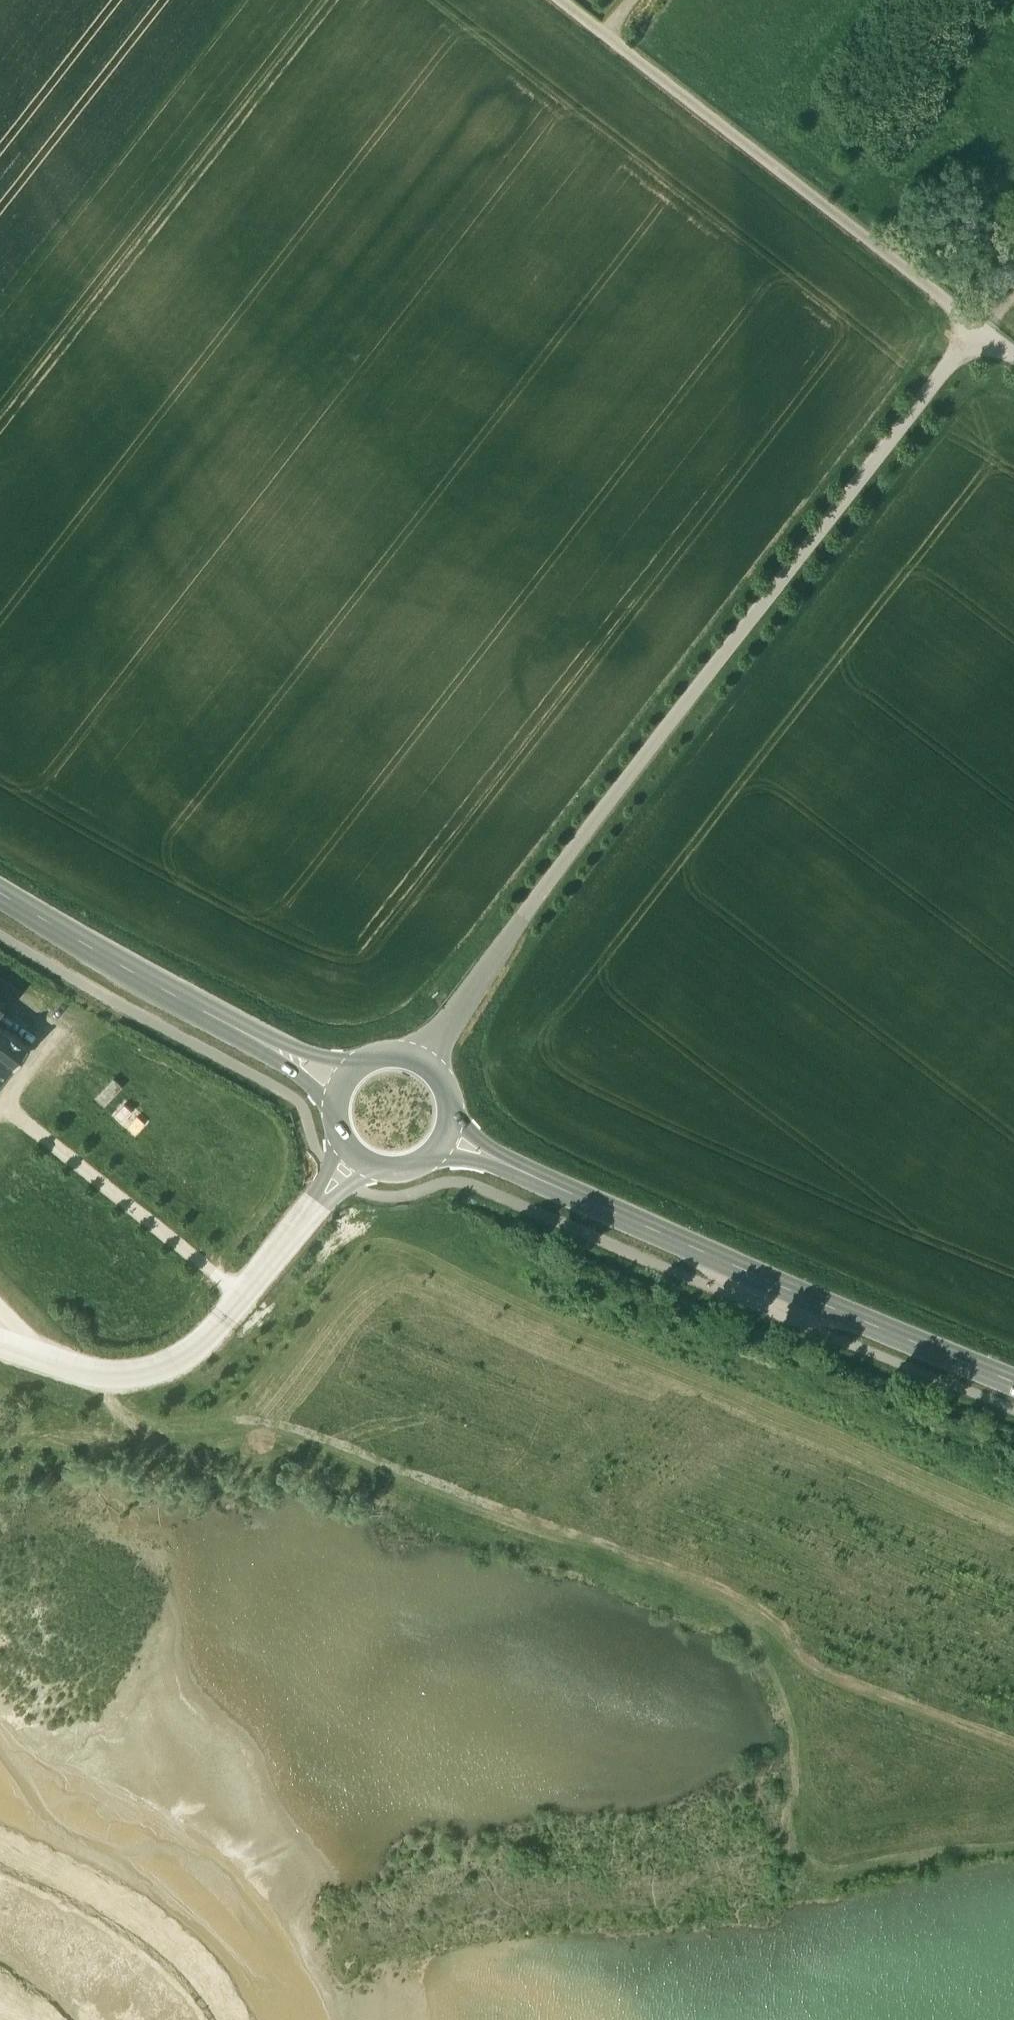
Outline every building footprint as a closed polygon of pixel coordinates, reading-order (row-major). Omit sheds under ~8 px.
[(0,1024),(0,1051),(15,1063),(16,1063),(29,1047),(0,1024)] [(15,1063),(0,1051),(0,1082),(15,1063)] [(105,1108),(124,1088),(114,1079),(95,1098),(105,1108)]
